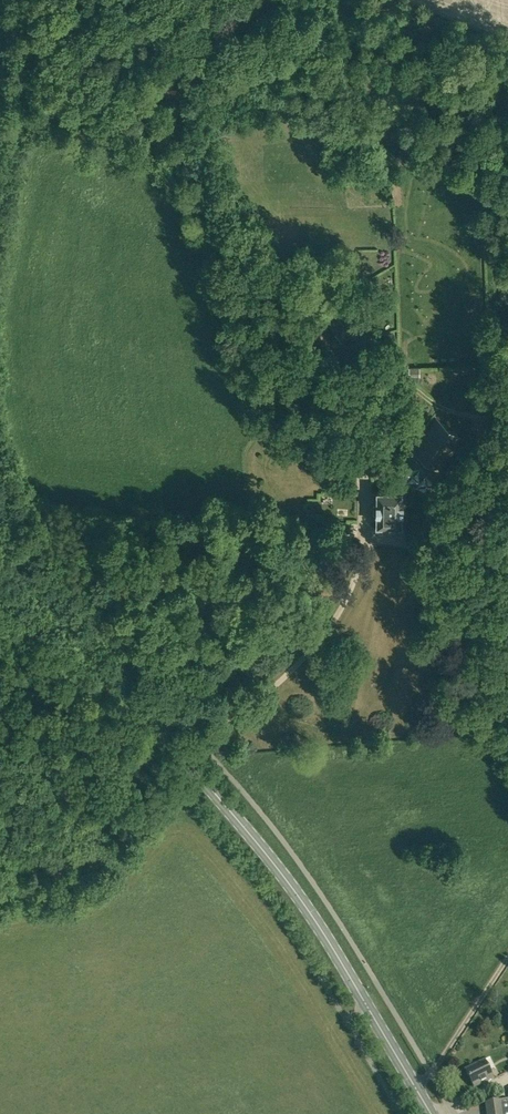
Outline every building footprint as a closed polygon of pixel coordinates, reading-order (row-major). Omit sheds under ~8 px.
[(342,342),(366,328),(354,308),(331,322),(342,342)] [(410,376),(420,376),(420,367),(410,367),(410,376)] [(423,396),(432,398),(434,386),(426,384),(423,396)] [(436,417),(412,451),(440,471),(464,438),(436,417)] [(378,525),(402,525),(403,491),(378,491),(378,525)] [(388,533),(387,544),(404,545),(404,533),(388,533)] [(485,1061),(465,1070),(474,1088),(493,1079),(485,1061)] [(499,1102),(488,1103),(486,1104),(487,1113),(507,1113),(507,1100),(499,1102)]
